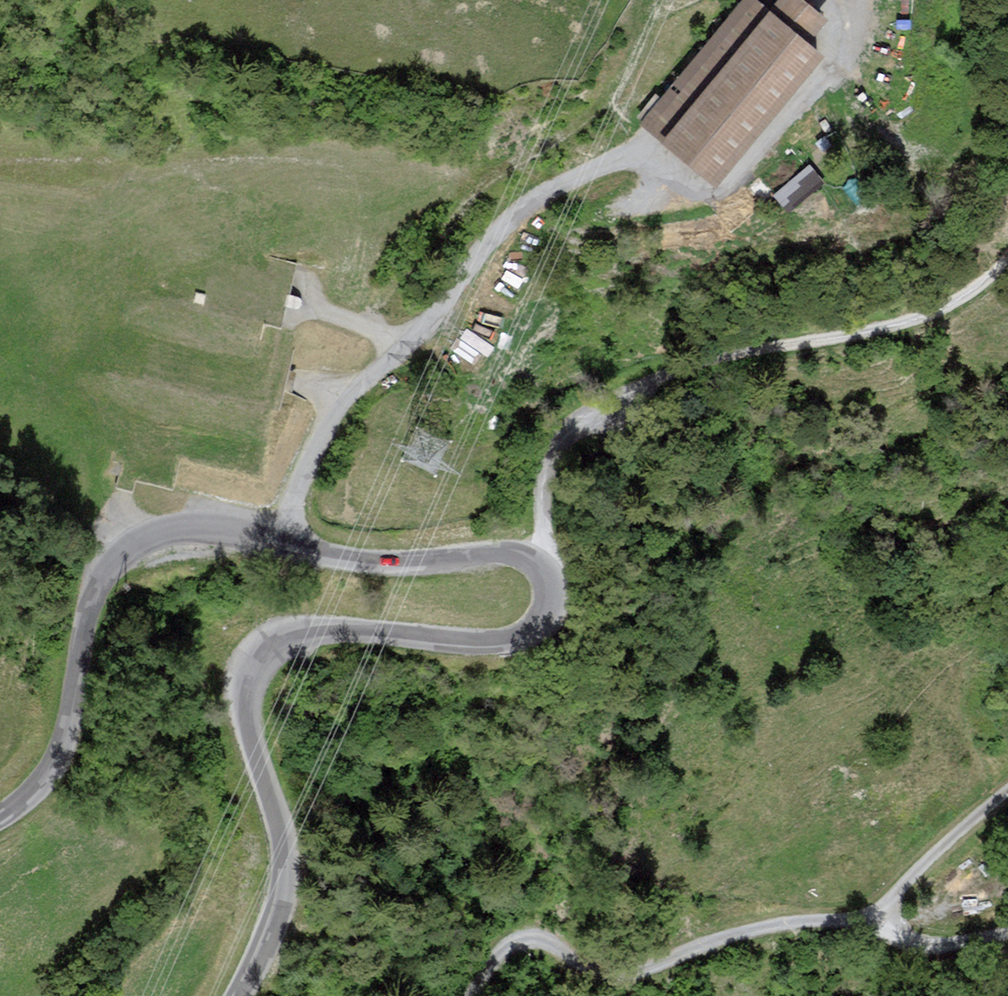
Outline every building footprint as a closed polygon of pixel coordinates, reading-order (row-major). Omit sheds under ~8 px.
[(761,0),(748,0),(651,125),(734,190),(839,56),(820,41),(835,21),(807,0),(788,0),(778,13),(761,0)] [(813,153),(775,179),(788,197),(826,170),(813,153)]
